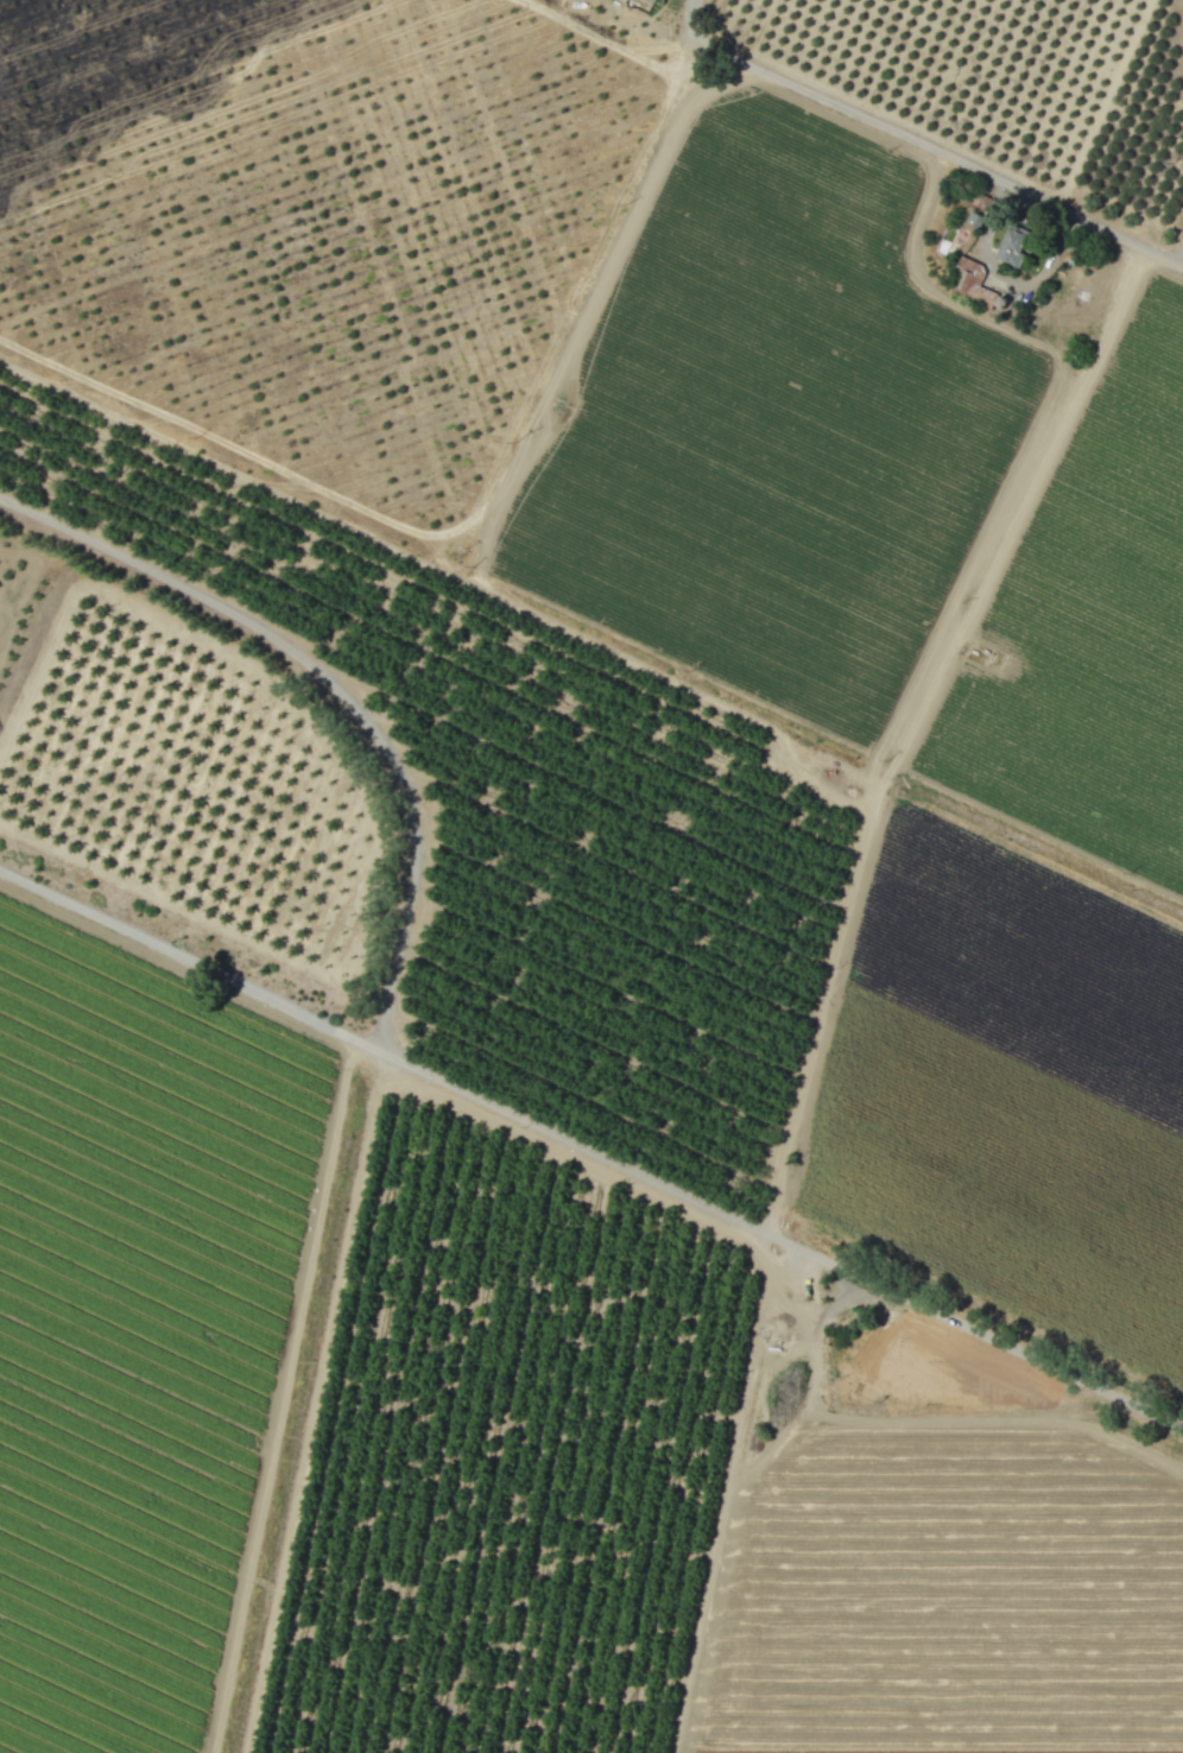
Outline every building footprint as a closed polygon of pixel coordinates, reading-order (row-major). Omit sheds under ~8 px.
[(980,228),(984,215),(969,211),(965,224),(980,228)] [(994,259),(1014,267),(1027,235),(1008,227),(994,259)] [(978,287),(985,265),(960,256),(956,269),(958,270),(949,293),(987,306),(993,292),(978,287)]
